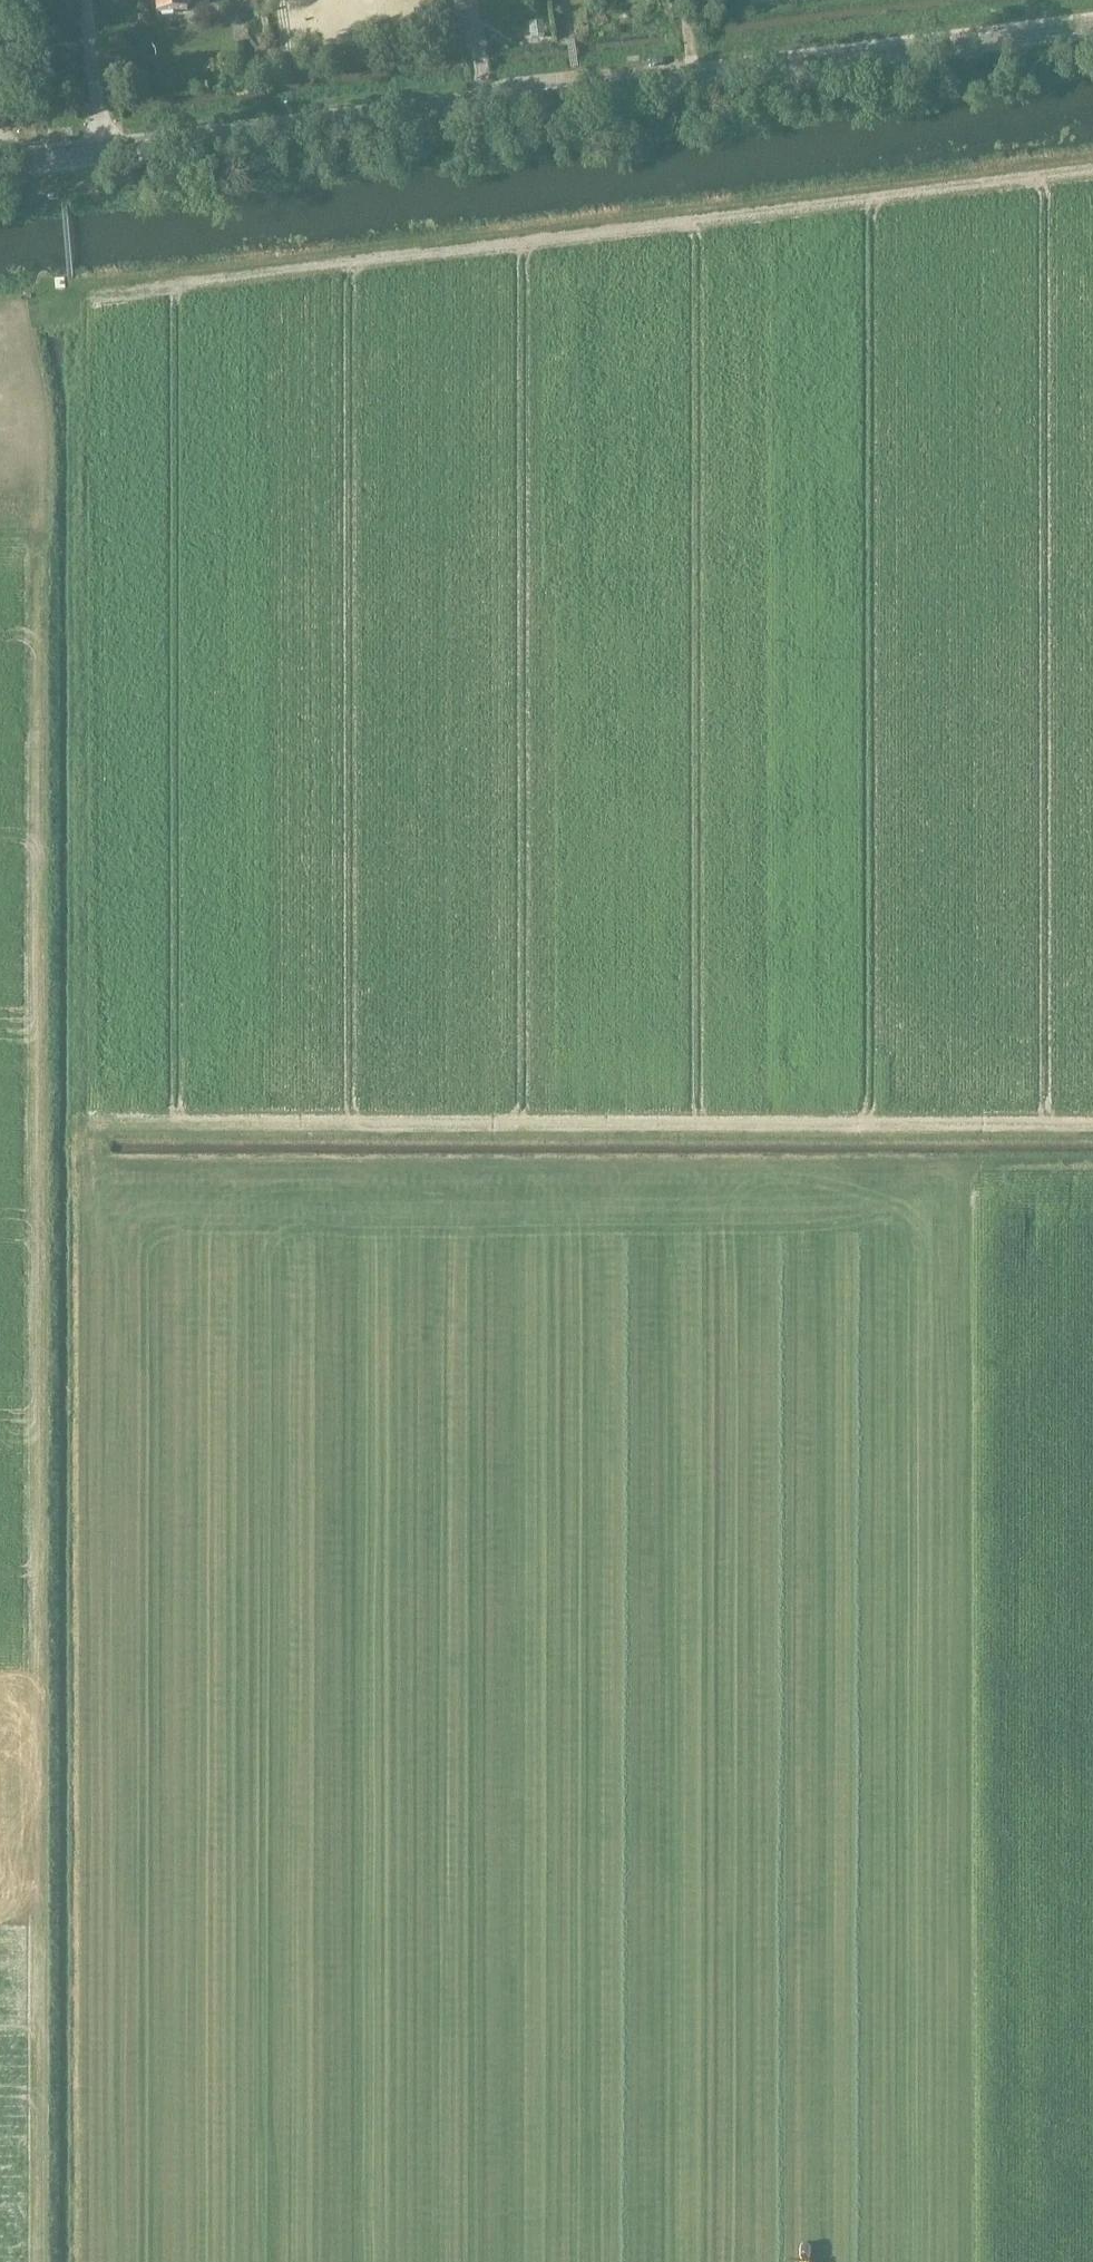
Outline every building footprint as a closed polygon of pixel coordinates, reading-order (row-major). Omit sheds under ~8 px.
[(158,14),(187,10),(186,0),(156,0),(158,14)] [(23,61),(16,62),(17,73),(24,72),(23,61)]
